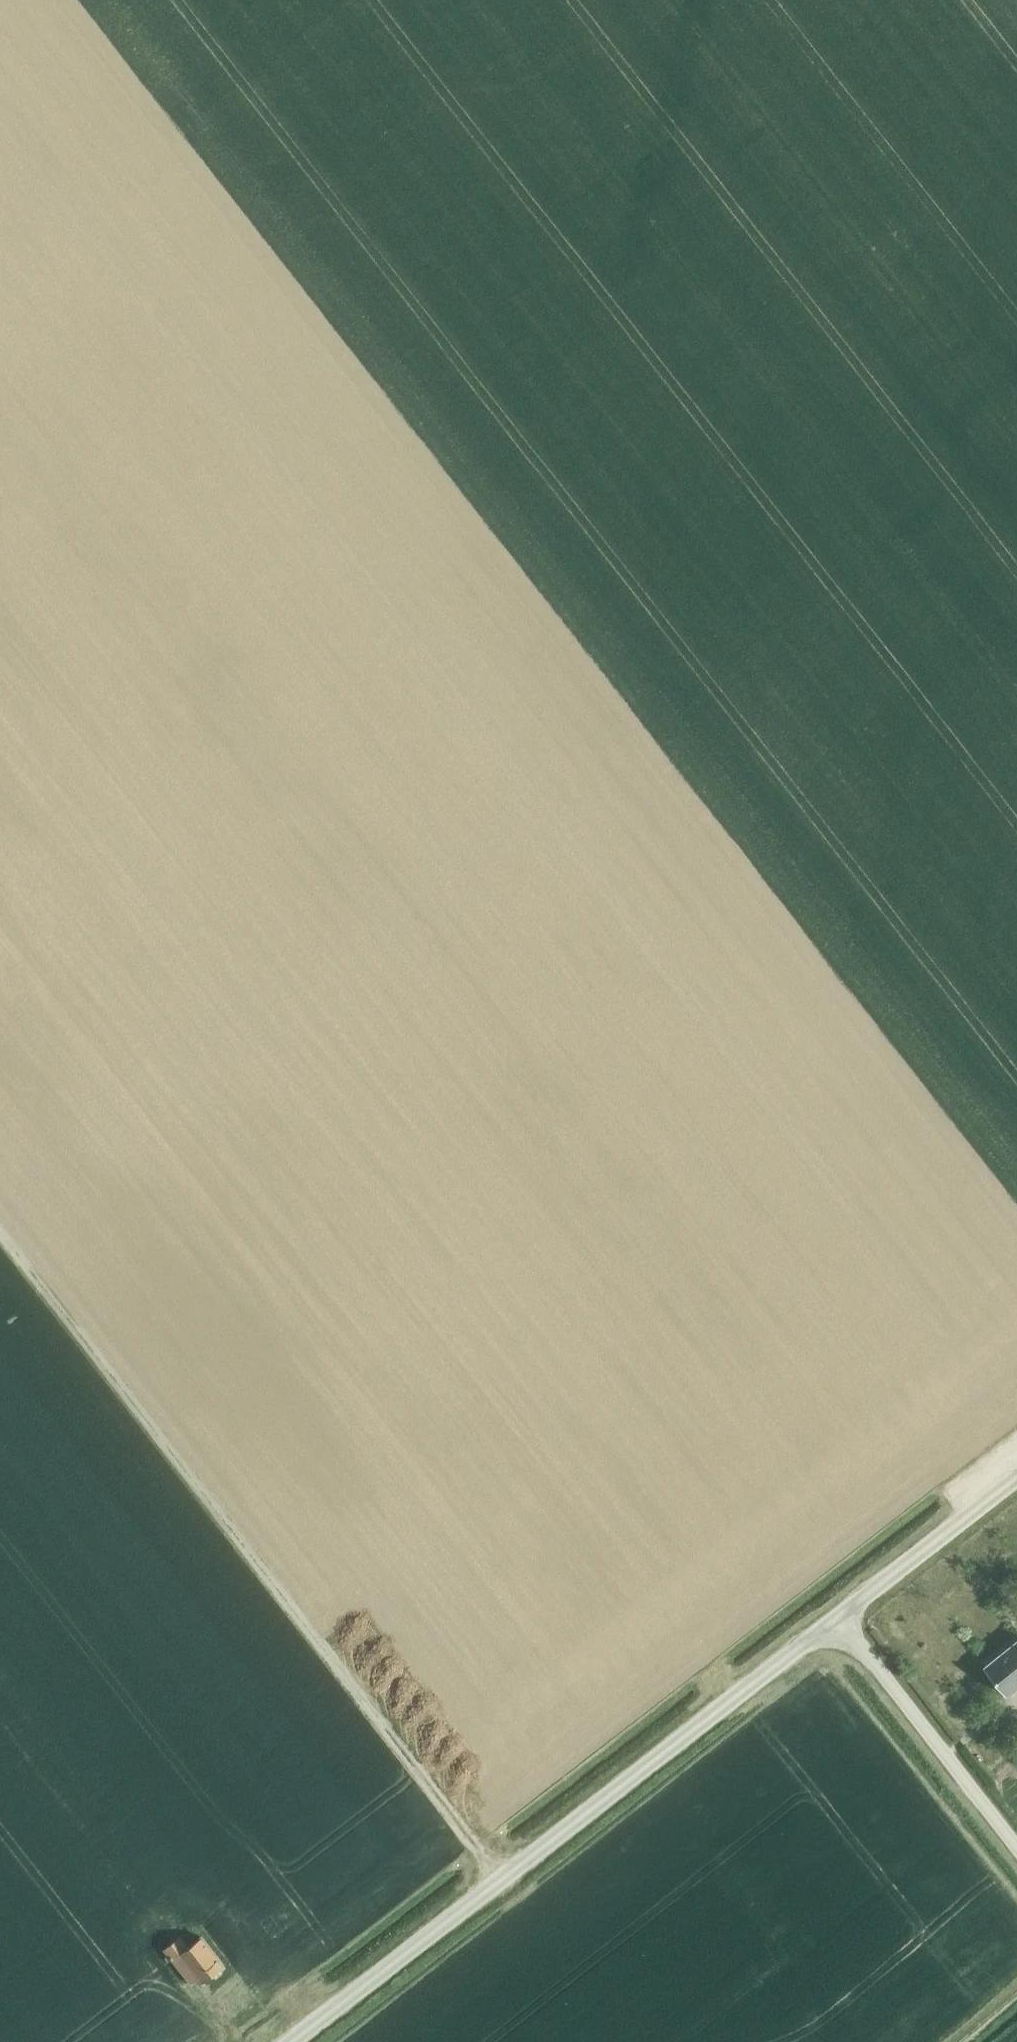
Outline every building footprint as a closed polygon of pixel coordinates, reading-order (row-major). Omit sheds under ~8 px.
[(1008,1694),(1016,1687),(1016,1640),(985,1665),(1008,1694)] [(204,1981),(225,1965),(202,1936),(189,1947),(181,1936),(165,1948),(192,1983),(200,1976),(204,1981)]
